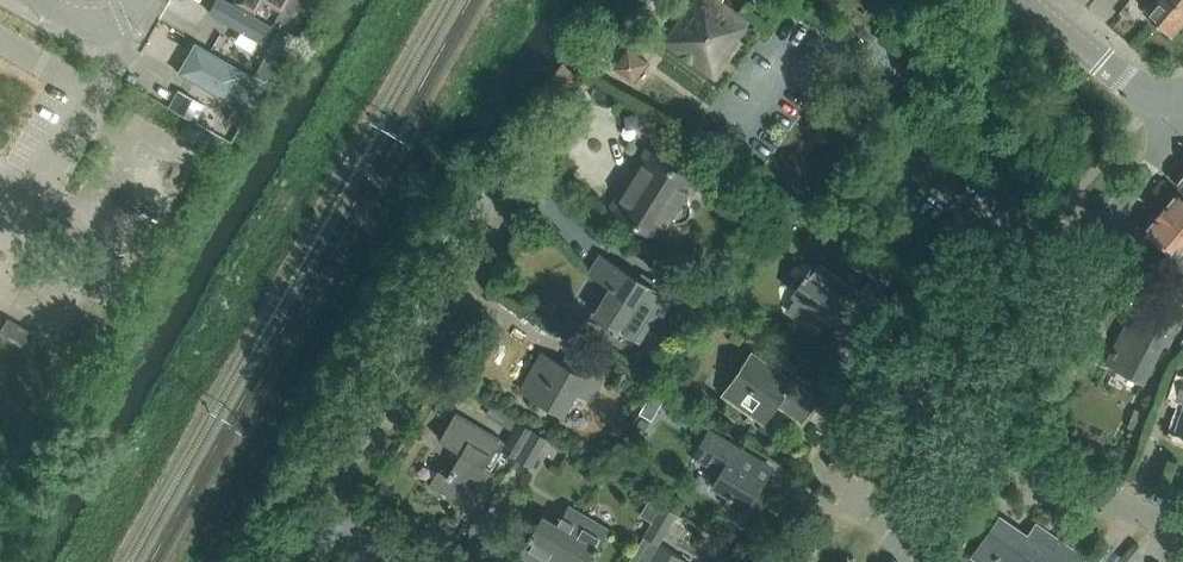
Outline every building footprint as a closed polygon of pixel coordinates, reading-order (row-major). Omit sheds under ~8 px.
[(715,79),(743,41),(738,38),(750,22),(719,0),(695,0),(664,41),(715,79)] [(1155,19),(1172,33),(1174,31),(1178,31),(1182,25),(1182,24),(1182,21),(1182,20),(1182,7),(1175,0),(1153,0),(1144,10),(1147,12),(1147,16),(1151,19),(1155,19)] [(628,47),(614,66),(633,80),(647,61),(628,47)] [(537,97),(562,117),(589,83),(564,63),(537,97)] [(203,105),(185,94),(180,91),(171,108),(194,121),(203,105)] [(683,198),(687,192),(689,193),(696,182),(697,182),(698,181),(648,150),(647,151),(648,152),(613,206),(612,206),(612,207),(662,238),(663,237),(662,236),(669,225),(667,224),(670,218),(676,221),(682,221),(688,218),(691,213),(691,206),(688,201),(683,198)] [(1161,210),(1182,229),(1182,195),(1178,191),(1175,194),(1171,194),(1166,199),(1167,203),(1165,206),(1162,209),(1161,210)] [(1145,230),(1162,245),(1153,256),(1182,281),(1182,260),(1182,259),(1182,229),(1161,210),(1160,212),(1156,216),(1154,218),(1151,218),(1146,224),(1147,227),(1145,230)] [(608,322),(640,341),(657,314),(662,317),(672,299),(601,254),(589,274),(611,288),(599,309),(611,317),(608,322)] [(794,292),(841,325),(867,287),(820,254),(808,272),(807,271),(803,277),(804,277),(794,292)] [(881,314),(897,325),(921,290),(906,279),(881,314)] [(1107,361),(1142,380),(1161,344),(1166,347),(1181,318),(1153,303),(1146,316),(1139,312),(1125,337),(1121,335),(1115,346),(1114,346),(1111,351),(1112,352),(1107,361)] [(0,330),(0,334),(26,349),(34,334),(7,318),(0,330)] [(576,394),(590,401),(610,367),(580,350),(571,368),(543,353),(521,392),(563,416),(576,394)] [(778,404),(804,421),(819,399),(750,352),(722,393),(751,413),(755,408),(769,418),(778,404)] [(446,473),(438,469),(429,484),(469,508),(492,468),(486,465),(501,440),(455,412),(438,439),(464,454),(458,464),(453,461),(446,473)] [(718,473),(710,487),(727,497),(723,505),(743,517),(766,480),(741,465),(749,452),(707,428),(691,457),(718,473)] [(582,512),(569,504),(558,522),(543,513),(517,555),(520,557),(520,555),(532,561),(553,561),(582,512)] [(553,561),(567,561),(569,560),(573,561),(590,561),(610,529),(582,512),(553,561)] [(999,561),(1082,561),(1085,558),(1069,547),(1039,526),(1031,539),(1003,519),(995,532),(992,530),(973,557),(981,561),(996,561),(997,561),(999,561)] [(660,545),(650,561),(689,561),(660,545)]
